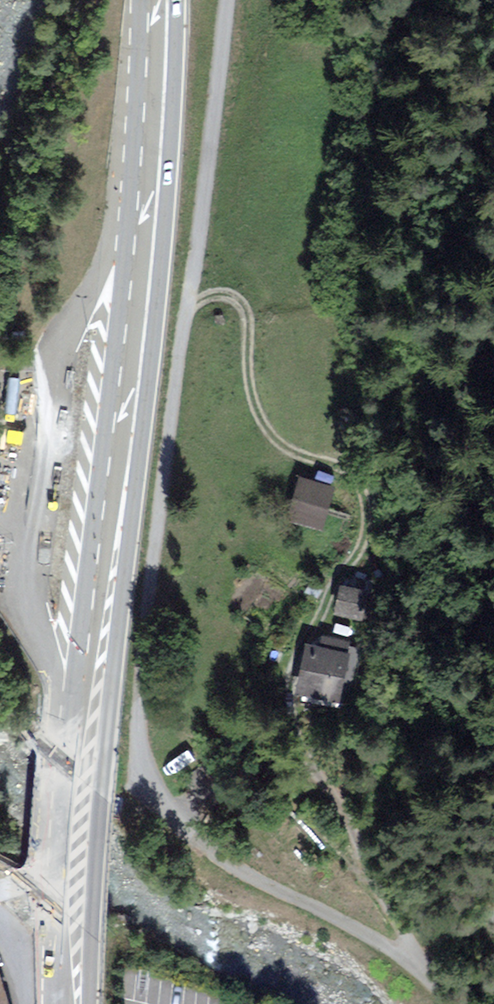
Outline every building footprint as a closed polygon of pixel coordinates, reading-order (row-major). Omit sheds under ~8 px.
[(334,489),(297,478),(284,523),(321,533),(334,489)] [(367,591),(340,586),(334,613),(361,618),(367,591)] [(356,624),(340,620),(336,634),(352,638),(356,624)] [(349,641),(321,636),(320,644),(307,642),(296,695),(339,704),(341,695),(348,697),(353,673),(343,672),(349,641)]
